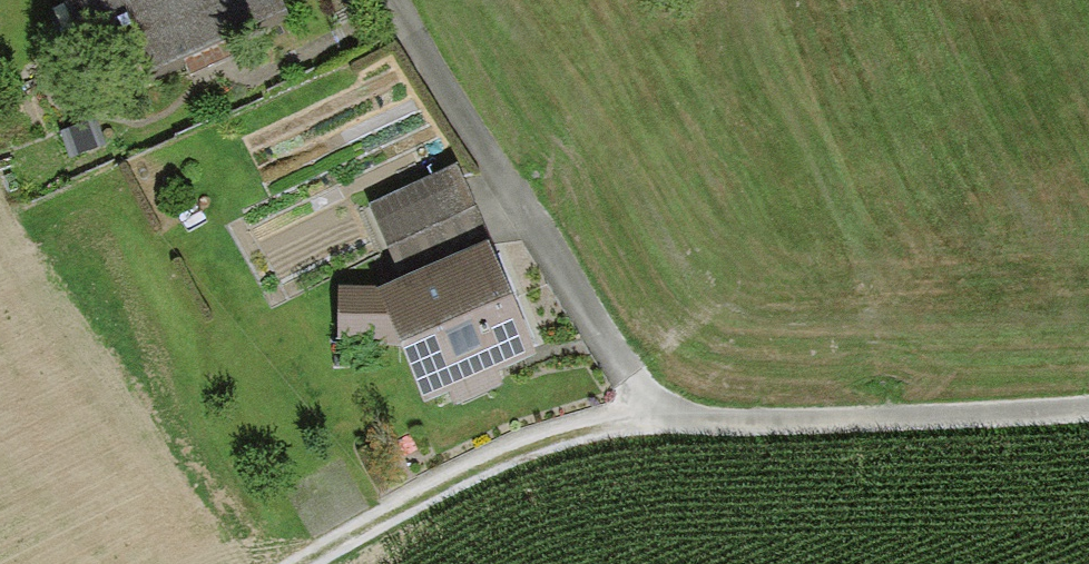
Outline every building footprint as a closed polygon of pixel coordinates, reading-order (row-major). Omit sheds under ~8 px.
[(91,76),(259,0),(56,0),(91,76)] [(446,178),(365,213),(397,284),(375,294),(336,291),(336,338),(397,342),(421,396),(523,350),(446,178)]
